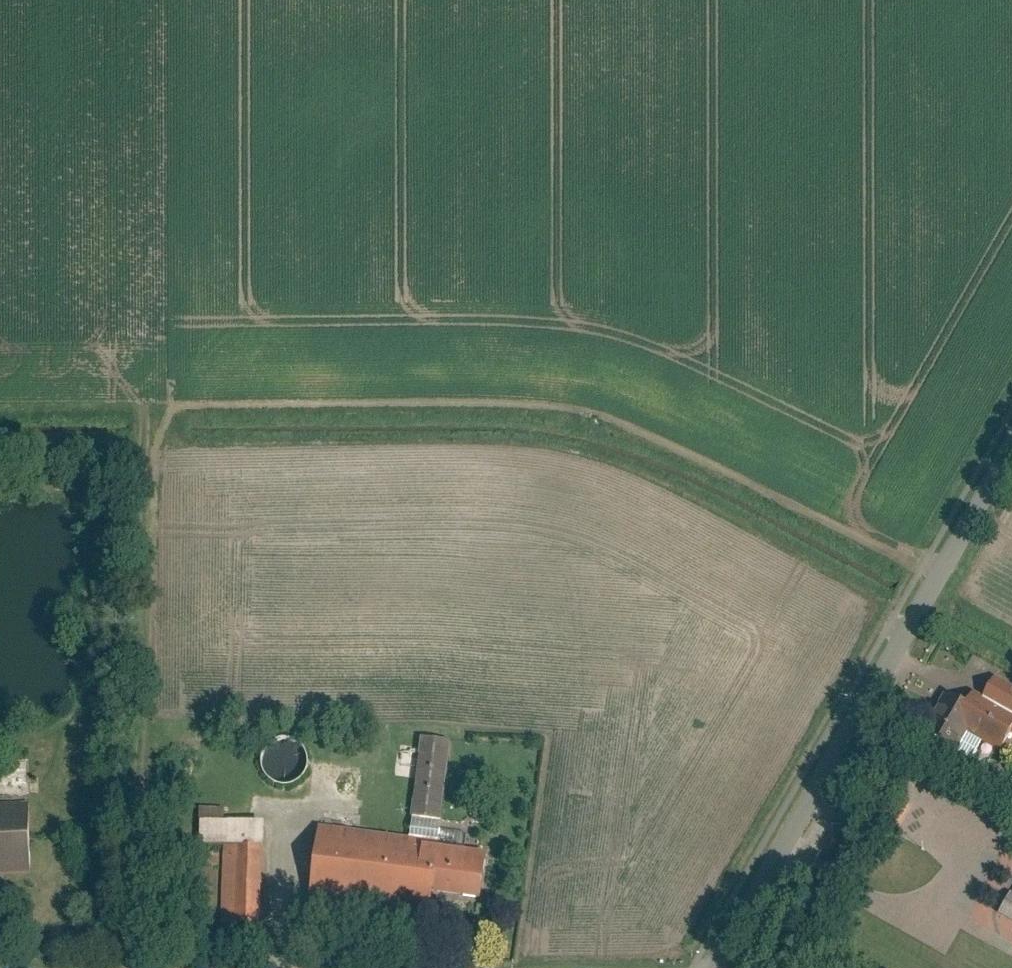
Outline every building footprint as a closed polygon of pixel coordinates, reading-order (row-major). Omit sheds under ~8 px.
[(1000,676),(989,695),(1011,709),(1011,683),(1000,676)] [(973,686),(966,699),(944,687),(921,727),(953,746),(966,724),(1009,749),(1011,744),(1011,709),(989,695),(973,686)] [(457,743),(428,738),(417,812),(446,817),(457,743)] [(38,869),(37,800),(0,800),(0,869),(38,869)] [(268,824),(215,822),(214,844),(228,844),(267,846),(268,824)] [(495,851),(327,827),(318,893),(440,910),(443,891),(488,898),(495,851)] [(267,846),(228,844),(225,919),(264,920),(267,846)]
